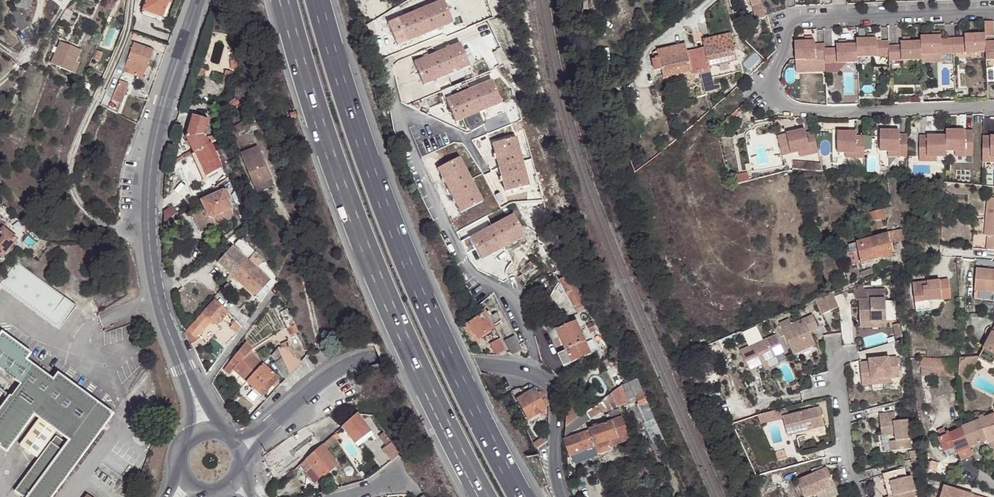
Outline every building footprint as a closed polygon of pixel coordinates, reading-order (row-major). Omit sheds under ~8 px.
[(12,6),(28,10),(31,0),(13,0),(12,6)] [(142,10),(162,18),(168,2),(170,3),(171,0),(146,0),(142,10)] [(454,25),(443,0),(396,21),(406,45),(454,25)] [(764,11),(761,0),(751,0),(755,14),(764,11)] [(59,19),(64,21),(67,23),(72,12),(69,10),(71,8),(68,6),(66,8),(59,19)] [(19,13),(13,17),(21,30),(28,26),(19,13)] [(992,24),(984,25),(984,37),(984,39),(993,39),(992,24)] [(703,40),(705,50),(710,67),(737,60),(730,34),(703,40)] [(953,56),(985,55),(984,45),(984,39),(984,37),(972,38),(964,38),(964,41),(952,41),(953,56)] [(920,39),(920,44),(921,57),(953,56),(952,41),(940,42),(940,39),(939,38),(932,39),(920,39)] [(135,70),(134,75),(142,78),(153,50),(128,41),(118,64),(125,67),(135,70)] [(806,43),(794,44),(794,61),(824,61),(824,66),(856,65),(856,60),(888,58),(888,49),(888,44),(876,44),(876,41),(875,41),(868,41),(856,42),(856,47),(843,47),(836,47),(835,47),(836,50),(824,51),(823,46),(814,46),(814,43),(813,43),(806,43)] [(51,64),(70,72),(75,62),(80,50),(60,42),(51,64)] [(470,68),(459,43),(412,64),(423,89),(470,68)] [(692,71),(688,54),(686,44),(658,51),(664,78),(692,71)] [(888,58),(888,63),(920,62),(921,57),(920,44),(908,45),(900,45),(900,48),(888,49),(888,58)] [(984,45),(985,55),(985,60),(985,64),(993,63),(993,45),(984,45)] [(705,50),(696,52),(702,75),(711,73),(710,67),(705,50)] [(696,52),(688,54),(692,71),(695,77),(702,75),(696,52)] [(234,60),(231,61),(232,71),(239,69),(238,60),(234,60)] [(75,62),(70,72),(74,74),(78,63),(75,62)] [(124,71),(134,75),(135,70),(125,67),(124,70),(124,71)] [(235,74),(228,72),(224,84),(224,85),(230,87),(235,74)] [(711,73),(702,75),(707,94),(716,92),(711,73)] [(111,100),(121,104),(128,84),(119,81),(111,100)] [(502,106),(491,81),(444,102),(455,126),(502,106)] [(108,109),(117,114),(121,104),(111,100),(108,109)] [(10,109),(7,107),(2,118),(9,121),(12,113),(9,111),(10,109)] [(219,169),(208,144),(204,135),(209,121),(193,116),(186,137),(193,153),(204,177),(213,172),(219,169)] [(803,131),(785,135),(787,146),(789,156),(797,154),(807,151),(809,156),(817,154),(812,133),(804,135),(803,131)] [(855,134),(836,133),(836,154),(844,154),(854,154),(854,159),(862,160),(863,138),(855,137),(855,134)] [(898,133),(879,133),(878,154),(886,154),(897,154),(897,159),(905,159),(905,137),(898,137),(898,133)] [(918,138),(918,159),(935,159),(944,159),(945,154),(954,154),(971,154),(971,133),(945,133),(945,138),(918,138)] [(517,139),(490,145),(502,194),(529,188),(517,139)] [(981,140),(981,161),(993,161),(993,140),(981,140)] [(238,154),(253,186),(269,178),(254,146),(238,154)] [(204,177),(193,153),(187,157),(198,181),(204,177)] [(182,159),(168,168),(170,173),(185,164),(182,159)] [(459,159),(434,172),(457,216),(482,202),(459,159)] [(222,195),(199,205),(202,212),(208,223),(231,212),(222,195)] [(988,197),(985,235),(988,235),(986,249),(993,249),(993,198),(988,197)] [(890,215),(890,208),(881,210),(884,219),(890,215)] [(868,217),(869,223),(870,222),(884,219),(881,210),(876,212),(870,213),(867,214),(868,217)] [(235,219),(231,212),(208,223),(202,212),(191,217),(198,232),(220,222),(221,225),(235,219)] [(513,215),(468,239),(480,263),(525,239),(513,215)] [(16,240),(0,227),(0,256),(2,257),(16,240)] [(887,234),(889,245),(905,240),(904,230),(887,234)] [(547,231),(537,236),(542,246),(549,242),(547,231)] [(887,234),(869,239),(873,262),(892,257),(892,255),(889,245),(887,234)] [(856,242),(856,243),(857,247),(858,252),(861,264),(873,262),(869,239),(860,241),(856,242)] [(549,242),(542,246),(545,253),(553,249),(549,242)] [(857,247),(856,243),(848,246),(850,254),(853,254),(858,252),(857,247)] [(216,265),(257,302),(267,291),(262,286),(267,280),(254,269),(262,261),(254,253),(246,262),(230,248),(216,265)] [(553,249),(545,253),(555,271),(563,267),(561,264),(553,249)] [(530,260),(514,274),(518,278),(523,274),(534,264),(530,260)] [(0,284),(0,288),(46,322),(65,298),(17,263),(0,284)] [(534,264),(523,274),(528,280),(539,270),(534,264)] [(563,267),(555,271),(560,281),(561,280),(568,277),(563,267)] [(993,293),(993,270),(977,269),(975,292),(993,293)] [(582,302),(568,277),(561,280),(575,305),(582,302)] [(948,279),(928,282),(928,310),(931,310),(930,301),(950,298),(948,279)] [(928,310),(928,282),(913,284),(917,312),(928,310)] [(226,285),(221,289),(226,294),(230,289),(226,285)] [(859,321),(886,320),(884,288),(867,289),(867,298),(858,298),(859,321)] [(832,292),(825,295),(815,299),(822,314),(839,307),(832,292)] [(215,326),(227,313),(217,303),(213,300),(201,313),(209,321),(215,326)] [(293,324),(286,308),(283,310),(290,325),(293,324)] [(290,325),(283,310),(279,312),(285,327),(290,325)] [(470,312),(466,316),(470,323),(478,317),(473,310),(470,312)] [(233,320),(241,328),(246,320),(238,311),(231,317),(233,320)] [(200,332),(209,321),(201,313),(185,331),(193,339),(200,332)] [(478,317),(470,323),(466,325),(476,340),(492,330),(482,315),(478,317)] [(789,319),(780,323),(794,354),(816,344),(809,330),(818,326),(813,315),(792,324),(789,319)] [(236,334),(241,328),(233,320),(228,327),(236,334)] [(555,331),(564,352),(584,343),(575,322),(555,331)] [(597,330),(593,322),(585,326),(590,333),(597,330)] [(544,328),(556,355),(564,352),(555,331),(552,325),(544,328)] [(984,361),(993,361),(993,329),(979,358),(984,361)] [(193,339),(185,331),(184,332),(190,344),(195,341),(193,339)] [(113,414),(58,373),(53,380),(26,360),(31,353),(2,332),(0,334),(0,390),(8,396),(0,407),(0,447),(7,452),(34,415),(39,419),(20,444),(37,457),(56,431),(69,440),(65,445),(62,442),(57,448),(50,443),(21,481),(18,479),(18,478),(9,471),(6,475),(19,485),(14,491),(22,496),(52,496),(113,414)] [(202,338),(200,332),(193,339),(195,341),(202,338)] [(510,355),(519,350),(513,337),(500,343),(505,353),(510,355)] [(786,357),(777,337),(751,349),(748,344),(738,348),(750,374),(786,357)] [(190,344),(193,351),(205,346),(202,338),(195,341),(190,344)] [(288,374),(300,361),(287,342),(275,349),(282,362),(288,374)] [(337,357),(345,353),(340,343),(333,347),(337,357)] [(564,352),(570,364),(590,355),(584,343),(564,352)] [(239,362),(247,354),(250,349),(243,344),(223,370),(228,375),(232,370),(239,362)] [(282,362),(275,349),(270,355),(277,364),(282,362)] [(564,352),(556,355),(562,368),(570,364),(564,352)] [(232,370),(245,382),(261,365),(247,354),(239,362),(232,370)] [(862,379),(891,376),(899,375),(897,355),(869,358),(869,360),(860,361),(862,379)] [(284,379),(288,374),(282,362),(277,364),(284,379)] [(261,365),(245,382),(253,389),(258,394),(272,376),(261,365)] [(276,379),(272,376),(258,394),(261,396),(270,386),(276,379)] [(892,381),(891,376),(862,379),(863,384),(892,381)] [(645,393),(639,379),(629,383),(632,390),(635,398),(645,393)] [(629,383),(623,386),(626,393),(632,390),(629,383)] [(623,386),(622,384),(610,392),(618,408),(631,403),(630,401),(626,393),(623,386)] [(258,394),(253,389),(250,392),(254,395),(255,394),(256,396),(254,398),(256,401),(261,396),(258,394)] [(540,401),(537,395),(533,389),(517,398),(528,419),(545,409),(544,406),(540,401)] [(626,393),(630,401),(635,399),(635,398),(632,390),(626,393)] [(574,392),(566,397),(564,428),(584,412),(587,410),(574,392)] [(617,409),(610,392),(601,399),(606,405),(608,412),(617,409)] [(645,395),(645,393),(635,398),(635,399),(645,422),(656,418),(645,395)] [(601,399),(587,410),(584,412),(589,419),(606,405),(601,399)] [(819,406),(782,416),(787,435),(824,425),(819,406)] [(780,409),(757,415),(760,422),(782,416),(780,409)] [(357,412),(343,425),(341,426),(355,443),(370,429),(357,412)] [(584,412),(564,428),(564,439),(589,421),(589,419),(584,412)] [(612,422),(608,412),(597,416),(601,426),(612,422)] [(896,440),(897,449),(911,448),(907,419),(896,421),(895,412),(879,414),(882,435),(895,434),(896,440)] [(964,437),(993,426),(993,423),(991,416),(961,429),(964,437)] [(601,426),(589,430),(595,447),(598,454),(600,455),(612,451),(613,447),(611,441),(618,438),(612,422),(601,426)] [(969,448),(985,441),(993,437),(993,426),(964,437),(969,448)] [(370,429),(355,443),(358,446),(373,433),(370,429)] [(951,448),(954,455),(969,448),(964,437),(961,429),(947,435),(945,436),(937,439),(943,452),(951,448)] [(576,435),(564,439),(568,449),(570,457),(572,456),(590,449),(592,448),(595,447),(589,430),(584,432),(579,434),(576,435)] [(326,449),(337,439),(333,434),(322,444),(326,449)] [(543,436),(531,444),(536,451),(547,442),(543,436)] [(985,441),(988,447),(993,444),(993,437),(985,441)] [(890,450),(897,449),(896,440),(889,441),(890,450)] [(388,448),(395,458),(401,452),(393,443),(388,448)] [(322,444),(305,459),(312,467),(320,479),(337,464),(326,449),(322,444)] [(590,449),(572,456),(573,459),(593,452),(592,448),(590,449)] [(948,457),(954,455),(951,448),(943,452),(944,456),(948,457)] [(957,460),(972,453),(969,448),(954,455),(957,460)] [(305,459),(300,463),(306,472),(312,467),(305,459)] [(312,467),(306,472),(314,484),(320,479),(312,467)] [(796,480),(804,496),(806,496),(835,484),(827,467),(796,480)] [(888,496),(913,496),(912,491),(914,490),(910,476),(906,477),(904,468),(882,473),(885,483),(891,482),(894,495),(888,496)] [(885,483),(888,496),(894,495),(891,482),(885,483)] [(943,487),(940,496),(971,496),(972,495),(943,487)]
